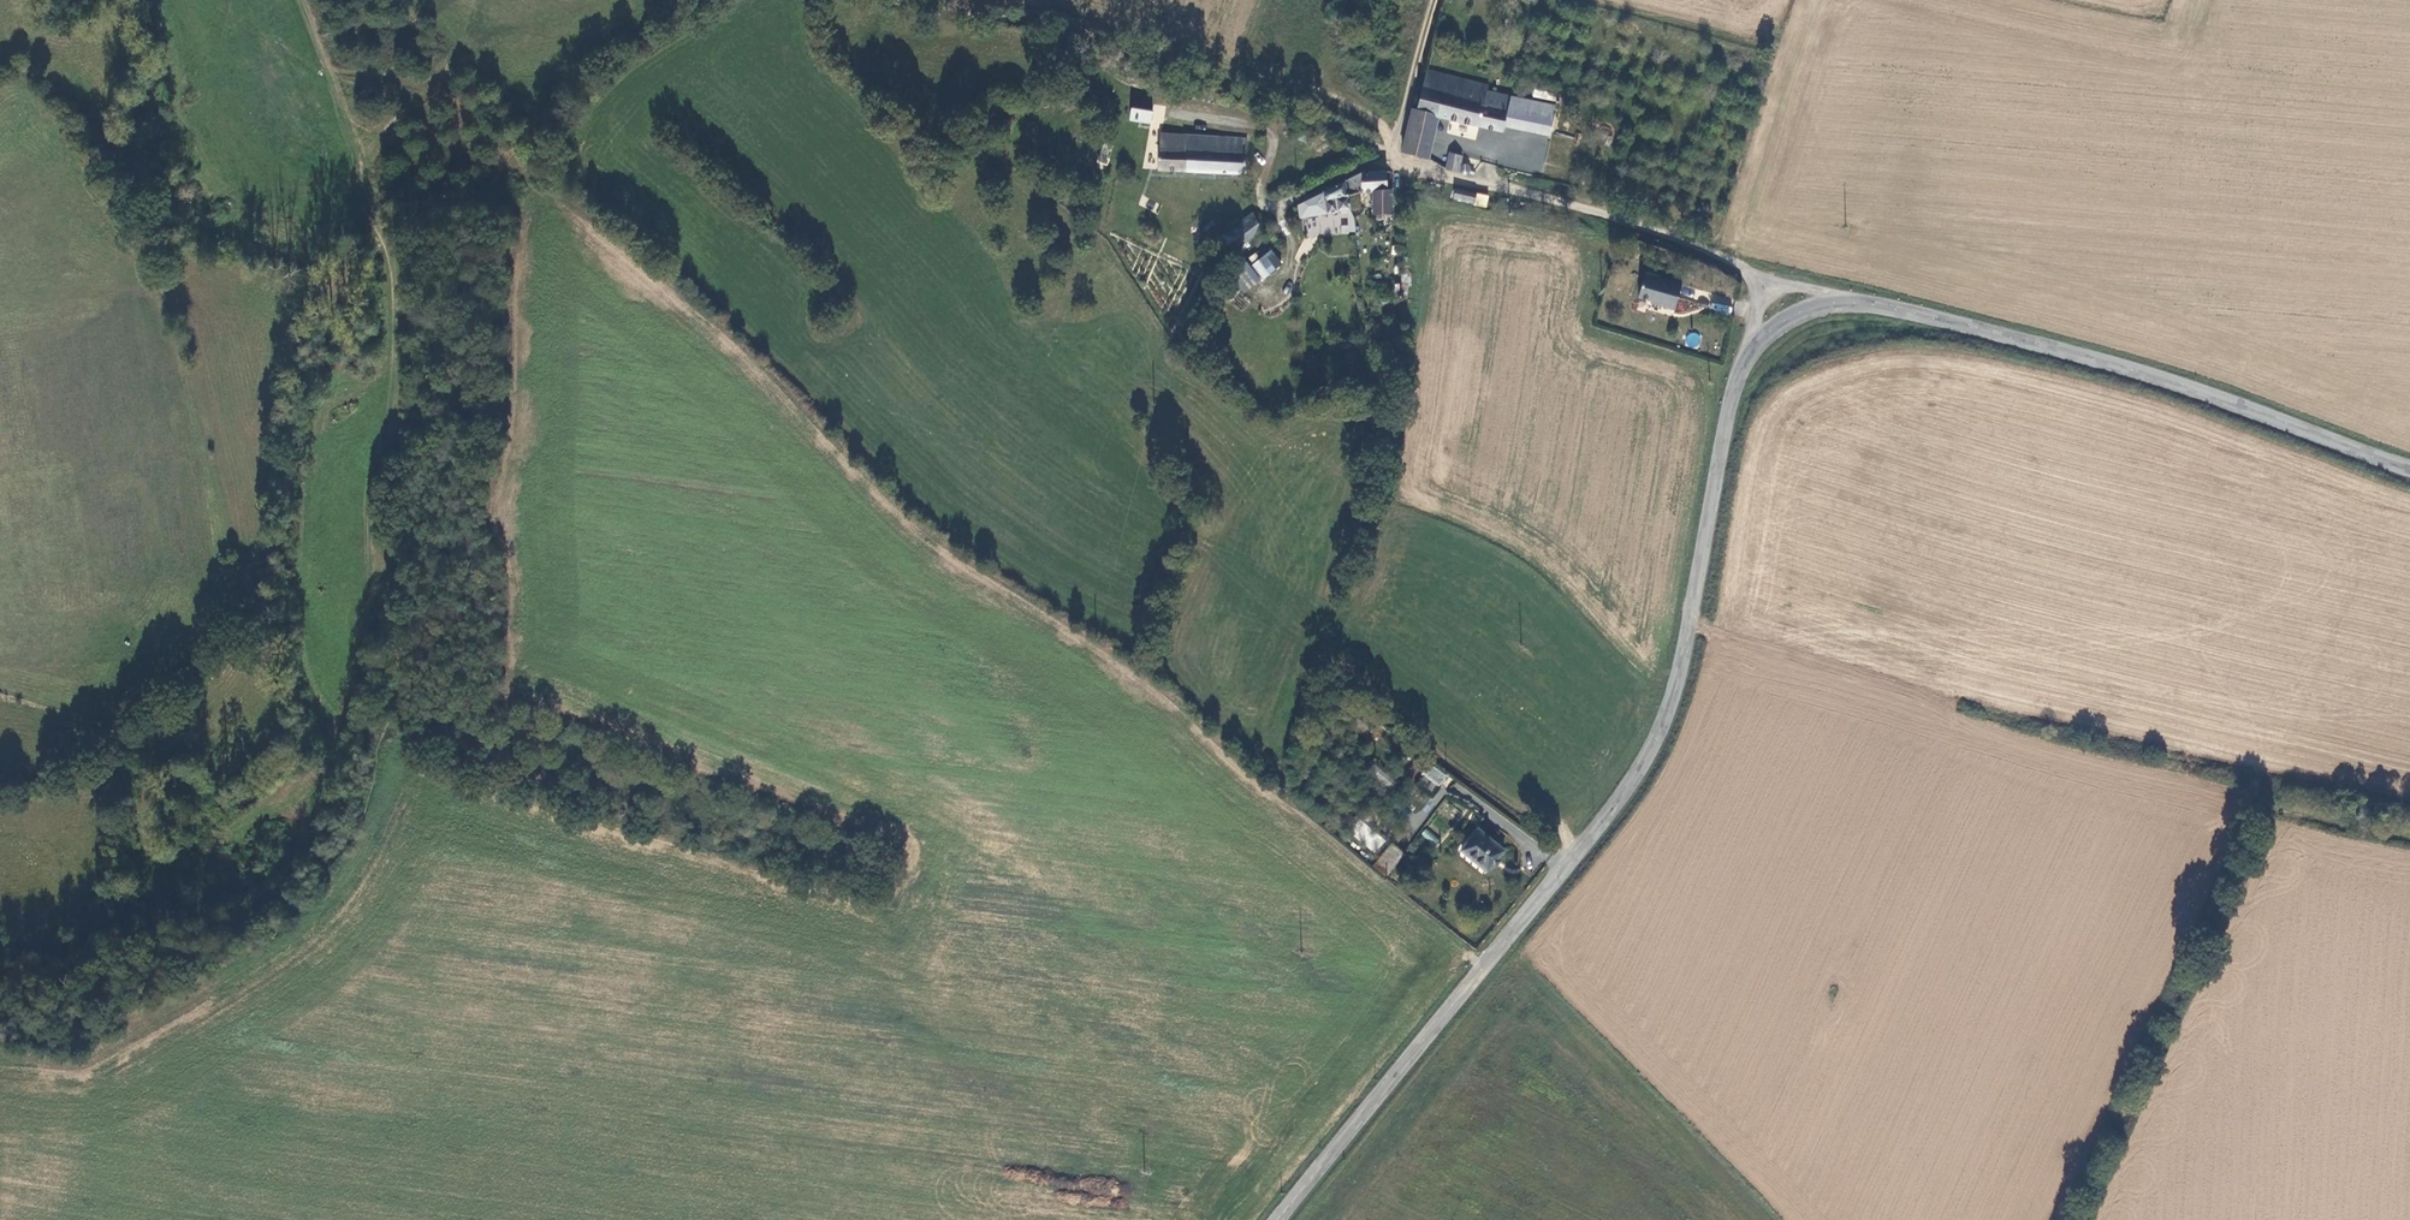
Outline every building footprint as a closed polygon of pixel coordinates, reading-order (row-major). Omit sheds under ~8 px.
[(1555,108),(1486,91),(1488,85),(1425,70),(1416,109),(1411,108),(1401,149),(1422,154),(1431,115),(1439,116),(1473,125),(1478,127),(1478,126),(1502,132),(1503,126),(1548,137),(1555,108)] [(1161,116),(1163,99),(1134,95),(1133,98),(1132,104),(1126,103),(1125,110),(1131,111),(1132,111),(1133,108),(1141,109),(1139,119),(1160,122),(1161,116)] [(1139,119),(1141,109),(1133,108),(1132,111),(1131,111),(1130,118),(1139,119)] [(1431,115),(1422,154),(1429,156),(1439,116),(1431,115)] [(1475,139),(1478,128),(1468,126),(1465,137),(1475,139)] [(1158,170),(1246,171),(1245,135),(1158,133),(1158,170)] [(1365,156),(1366,146),(1359,146),(1358,157),(1365,156)] [(1448,168),(1459,171),(1463,156),(1452,153),(1448,168)] [(1460,170),(1461,172),(1462,174),(1464,175),(1467,175),(1469,175),(1471,173),(1472,171),(1472,169),(1471,167),(1470,165),(1468,164),(1466,163),(1464,164),(1462,166),(1461,168),(1460,170)] [(1401,191),(1397,192),(1396,174),(1373,177),(1353,186),(1356,197),(1360,197),(1372,193),(1383,193),(1383,215),(1401,215),(1401,191)] [(1360,197),(1356,197),(1353,186),(1322,200),(1312,205),(1314,211),(1337,203),(1339,214),(1352,211),(1352,213),(1359,212),(1358,210),(1361,209),(1360,197)] [(1484,197),(1452,191),(1450,200),(1471,203),(1470,205),(1483,207),(1484,197)] [(1255,224),(1245,214),(1228,231),(1238,241),(1255,224)] [(1269,256),(1279,270),(1291,261),(1281,247),(1269,256)] [(1273,275),(1279,270),(1269,256),(1262,261),(1273,275)] [(1679,284),(1643,272),(1636,293),(1658,300),(1657,304),(1671,308),(1679,284)] [(1713,303),(1711,310),(1729,314),(1731,307),(1713,303)] [(1685,342),(1694,349),(1701,338),(1691,332),(1685,342)] [(1435,761),(1426,773),(1442,785),(1452,773),(1435,761)] [(1495,858),(1501,850),(1475,830),(1458,851),(1484,871),(1490,863),(1493,866),(1498,860),(1495,858)] [(1404,852),(1392,842),(1374,865),(1387,874),(1404,852)]
